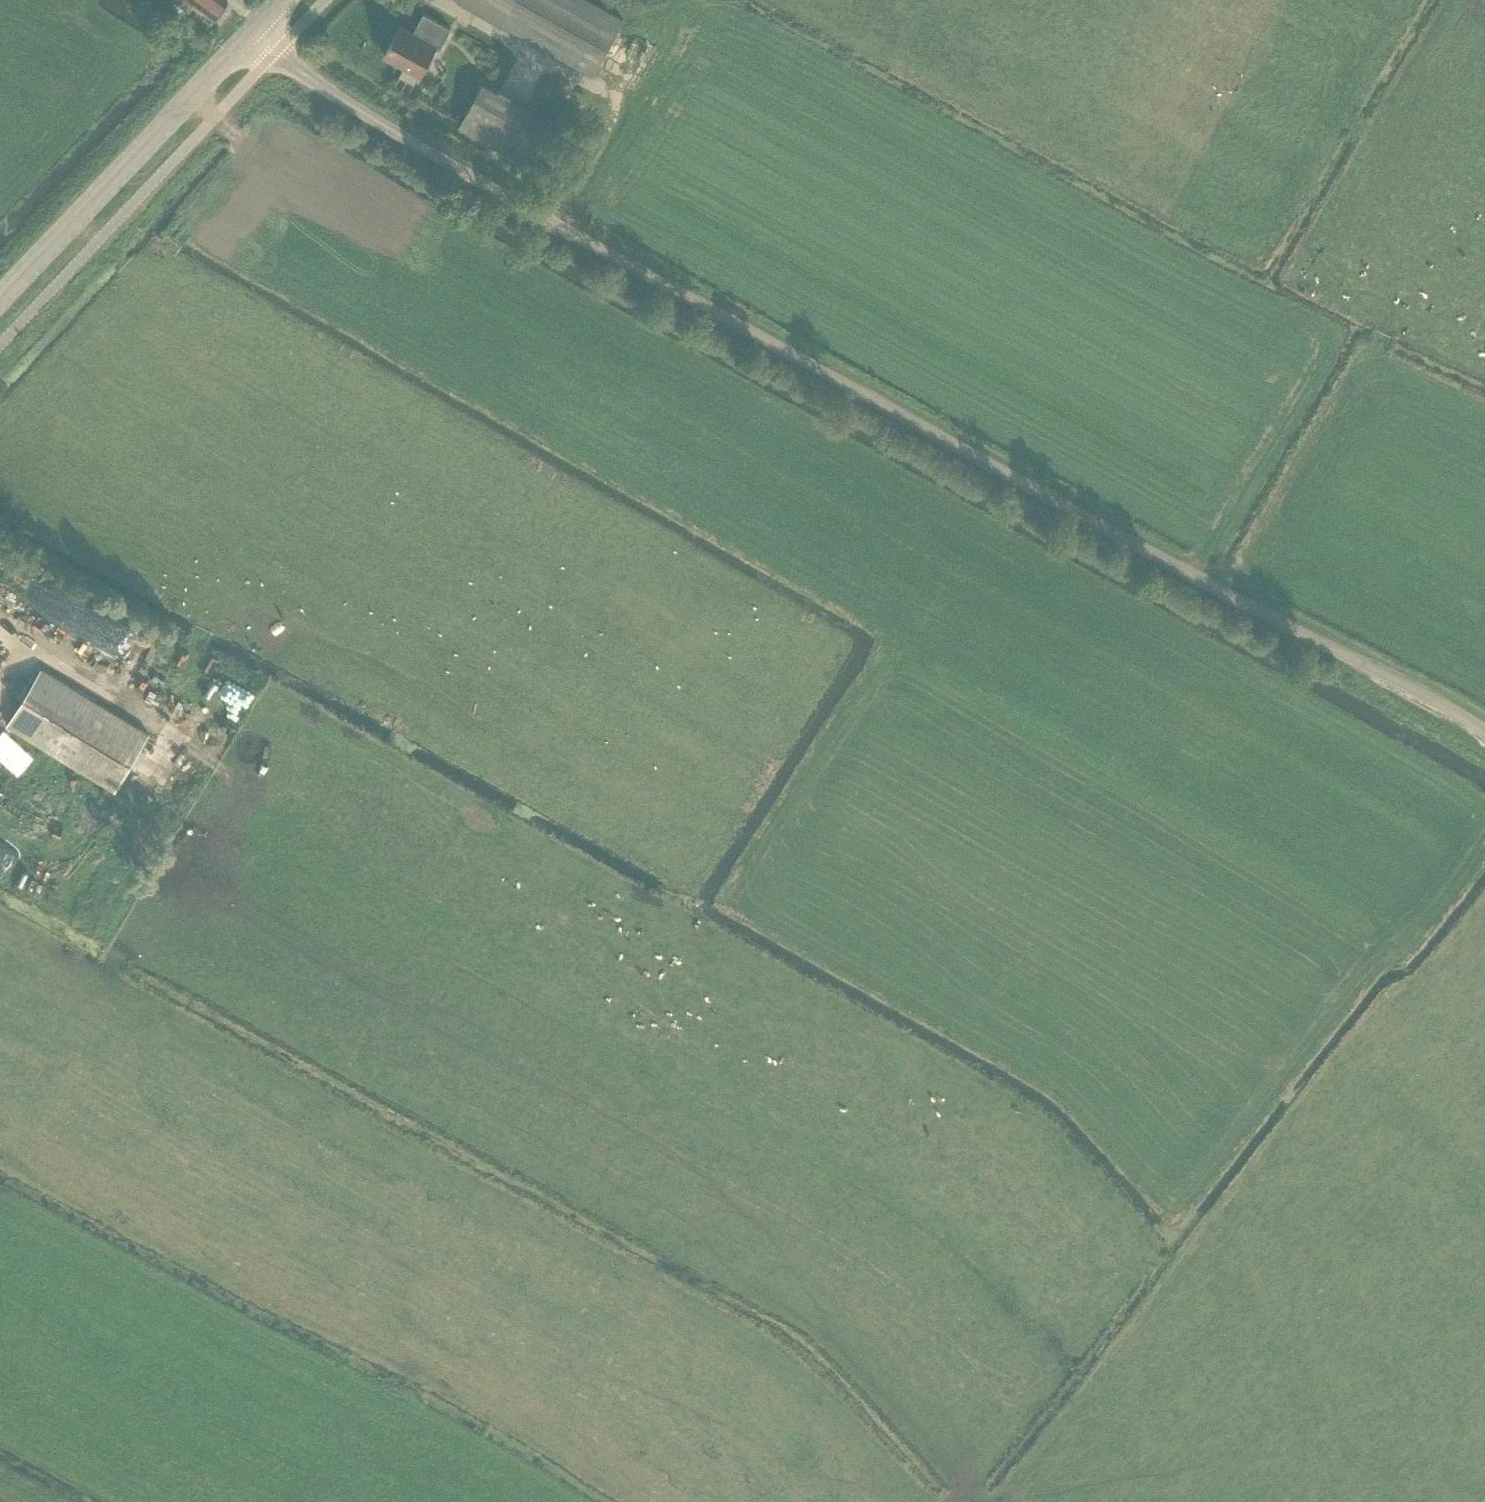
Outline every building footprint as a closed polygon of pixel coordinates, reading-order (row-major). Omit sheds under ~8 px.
[(188,11),(193,5),(214,21),(229,2),(226,0),(172,0),(188,11)] [(592,77),(624,21),(586,0),(456,0),(592,77)] [(399,26),(383,57),(420,77),(435,49),(439,51),(451,31),(423,15),(413,34),(399,26)] [(482,85),(459,127),(533,168),(556,126),(482,85)] [(8,673),(17,658),(7,652),(0,664),(0,669),(8,673)] [(148,736),(123,720),(41,670),(6,726),(114,792),(148,736)]
